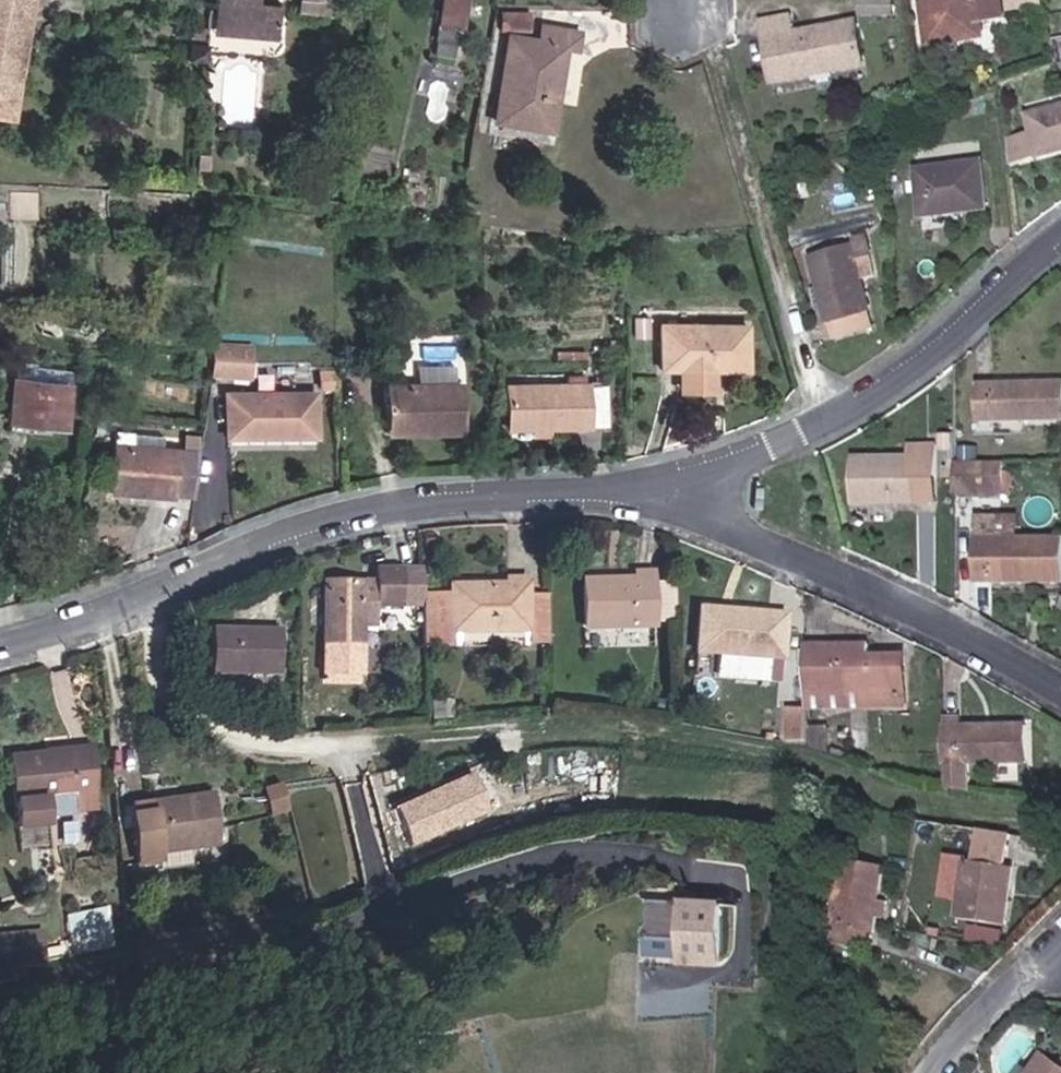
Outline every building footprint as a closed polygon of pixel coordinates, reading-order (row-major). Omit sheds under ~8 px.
[(14,123),(35,0),(0,0),(0,121),(14,123)] [(272,46),(276,13),(250,10),(251,0),(212,0),(210,24),(247,29),(246,42),(272,46)] [(435,40),(453,44),(455,28),(460,29),(465,0),(444,0),(435,40)] [(893,2),(860,0),(859,23),(891,25),(893,2)] [(978,0),(919,0),(927,55),(985,44),(983,30),(1005,27),(1002,2),(978,5),(978,0)] [(1041,13),(1039,0),(1007,0),(1010,18),(1041,13)] [(495,115),(549,125),(565,44),(575,46),(579,27),(547,21),(543,40),(511,33),(495,115)] [(846,84),(848,42),(787,40),(787,22),(759,21),(756,82),(846,84)] [(246,42),(247,29),(210,24),(209,38),(246,42)] [(188,68),(205,71),(207,53),(190,52),(188,68)] [(1033,155),(1057,149),(1055,140),(1060,139),(1060,106),(1023,116),(1027,134),(999,140),(1001,156),(1031,149),(1033,155)] [(1001,156),(1001,163),(1033,155),(1031,149),(1001,156)] [(971,163),(906,170),(911,217),(976,209),(971,163)] [(38,217),(39,195),(11,194),(10,215),(38,217)] [(868,321),(854,271),(849,253),(844,236),(804,246),(813,280),(819,302),(828,332),(868,321)] [(849,253),(854,271),(866,267),(861,249),(849,253)] [(810,305),(819,302),(813,280),(803,283),(810,305)] [(647,337),(648,318),(634,317),(634,337),(647,337)] [(91,331),(27,321),(19,378),(82,389),(91,331)] [(746,369),(746,325),(661,325),(661,368),(746,369)] [(214,348),(211,377),(233,377),(234,348),(214,348)] [(234,348),(233,377),(247,377),(248,348),(234,348)] [(563,378),(563,388),(581,388),(581,378),(563,378)] [(975,381),(974,421),(1060,421),(1060,382),(975,381)] [(581,388),(563,388),(506,389),(506,429),(604,428),(604,388),(581,388)] [(383,392),(385,428),(419,427),(419,436),(459,436),(460,391),(383,392)] [(314,439),(314,397),(225,398),(224,439),(314,439)] [(419,427),(385,428),(385,437),(419,436),(419,427)] [(113,447),(130,449),(132,435),(115,433),(113,447)] [(132,435),(130,449),(162,454),(164,441),(132,435)] [(178,498),(195,500),(203,442),(188,440),(185,458),(162,454),(130,449),(123,492),(178,501),(178,498)] [(935,504),(934,446),(913,446),(914,460),(853,461),(852,505),(935,504)] [(106,490),(123,492),(130,449),(113,447),(106,490)] [(967,461),(953,461),(954,496),(967,496),(967,461)] [(1000,495),(1001,461),(967,461),(967,496),(1000,495)] [(976,533),(976,577),(1060,578),(1060,534),(976,533)] [(378,571),(378,582),(378,594),(377,605),(405,605),(406,571),(378,571)] [(586,626),(656,624),(656,620),(677,620),(676,578),(654,579),(653,572),(636,573),(636,583),(585,585),(586,626)] [(365,594),(365,582),(365,581),(326,580),(324,682),(364,682),(365,624),(359,624),(360,599),(364,599),(365,594)] [(532,645),(554,644),(553,628),(552,595),(530,596),(530,580),(509,581),(509,588),(455,590),(457,635),(531,634),(532,645)] [(378,582),(365,582),(365,594),(378,594),(378,582)] [(786,616),(703,618),(703,662),(787,660),(786,616)] [(282,628),(212,627),(212,674),(281,675),(282,628)] [(808,646),(809,708),(809,711),(872,710),(872,705),(903,703),(902,662),(871,663),(870,645),(808,646)] [(790,708),(790,743),(809,747),(809,720),(809,711),(809,708),(790,708)] [(809,720),(809,747),(826,746),(826,719),(809,720)] [(944,722),(945,789),(969,791),(969,759),(1025,757),(1024,721),(944,722)] [(110,820),(102,761),(78,764),(83,807),(85,824),(108,820),(110,820)] [(83,807),(78,764),(18,772),(30,867),(60,863),(56,828),(54,811),(83,807)] [(478,776),(394,810),(411,850),(495,816),(478,776)] [(288,802),(280,777),(265,782),(273,807),(288,802)] [(224,802),(173,807),(174,818),(163,819),(141,821),(146,868),(169,866),(169,860),(231,852),(224,802)] [(85,824),(83,807),(54,811),(56,828),(85,824)] [(163,819),(174,818),(173,807),(140,810),(141,821),(163,819)] [(998,866),(1003,833),(974,829),(973,838),(969,861),(961,860),(961,863),(954,898),(951,916),(996,924),(1001,896),(1003,883),(1006,868),(998,866)] [(969,861),(973,838),(965,836),(961,860),(969,861)] [(937,895),(954,898),(961,863),(944,860),(937,895)] [(868,934),(871,921),(873,907),(879,872),(839,866),(828,928),(835,929),(863,933),(868,934)] [(1012,884),(1003,883),(1001,896),(1010,897),(1012,884)] [(645,900),(643,961),(714,965),(717,903),(645,900)] [(873,907),(871,921),(878,922),(881,908),(873,907)] [(859,952),(863,933),(835,929),(832,947),(859,952)] [(53,957),(50,934),(17,938),(20,964),(53,957)] [(1,940),(4,967),(14,965),(20,964),(17,938),(1,940)] [(1029,1072),(1060,1072),(1060,1066),(1043,1053),(1029,1072)]
